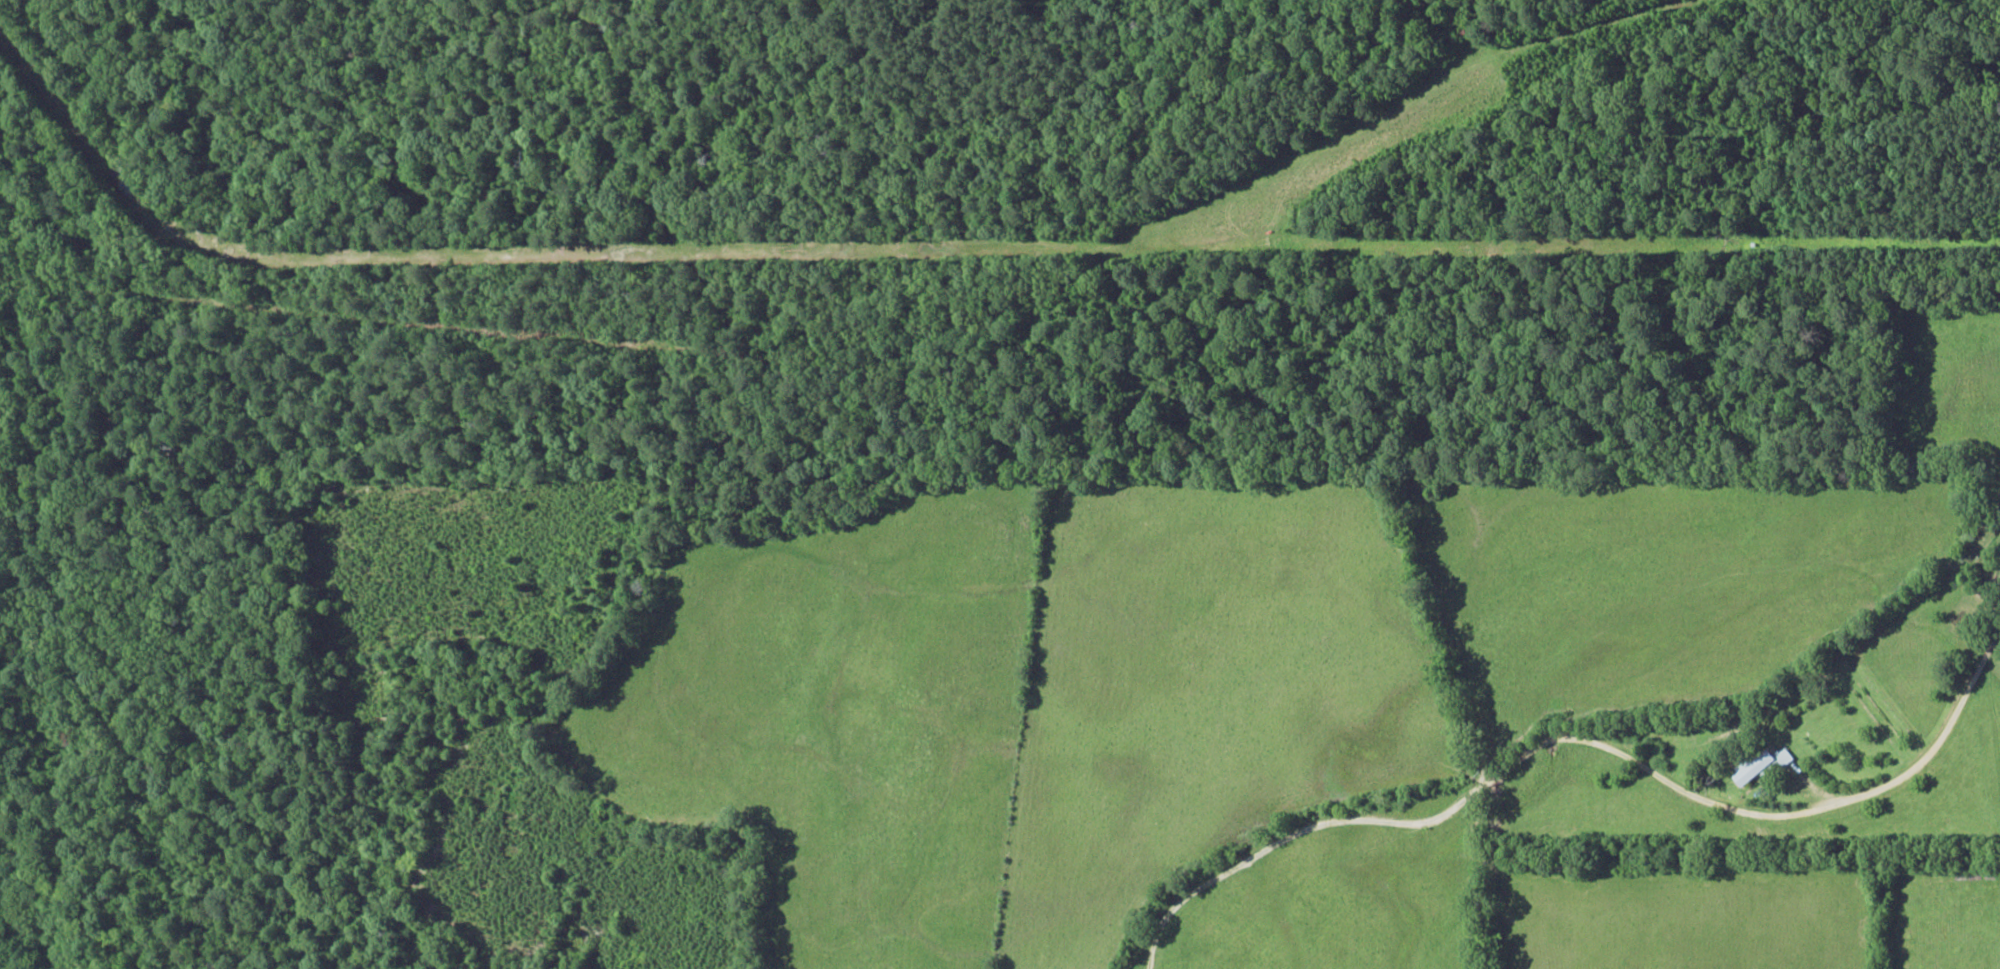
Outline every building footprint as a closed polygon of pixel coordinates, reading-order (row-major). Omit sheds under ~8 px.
[(1774,759),(1781,768),(1793,759),(1783,746),(1771,756),(1764,747),(1754,756),(1752,754),(1726,774),(1737,788),(1774,759)]
